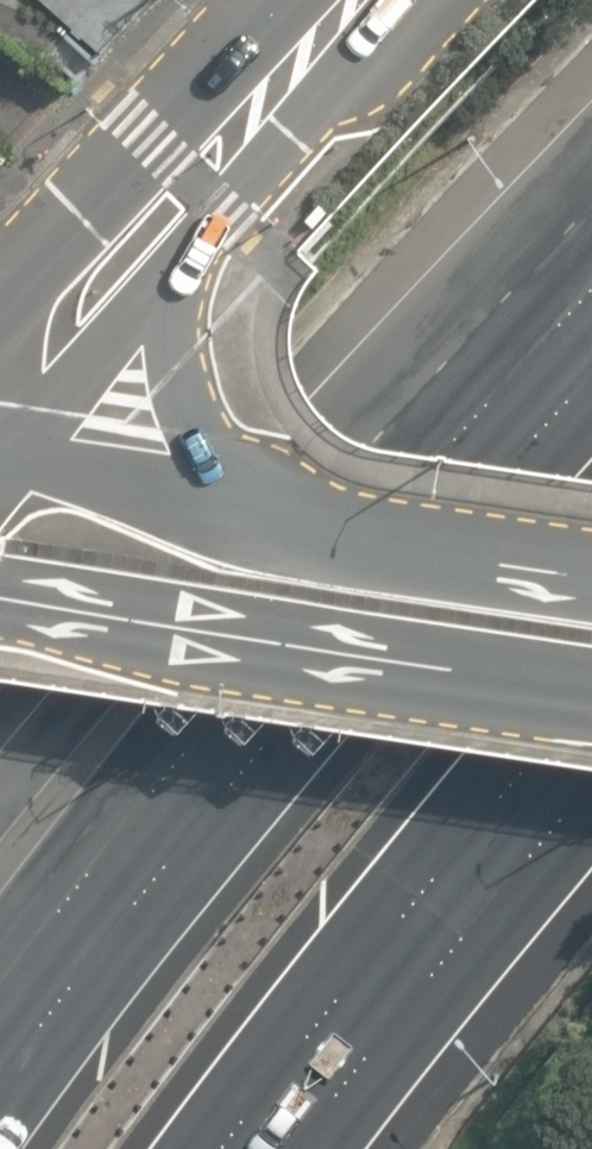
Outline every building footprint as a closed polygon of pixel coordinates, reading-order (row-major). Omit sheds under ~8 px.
[(26,6),(12,21),(78,83),(155,0),(19,0),(26,6)]
